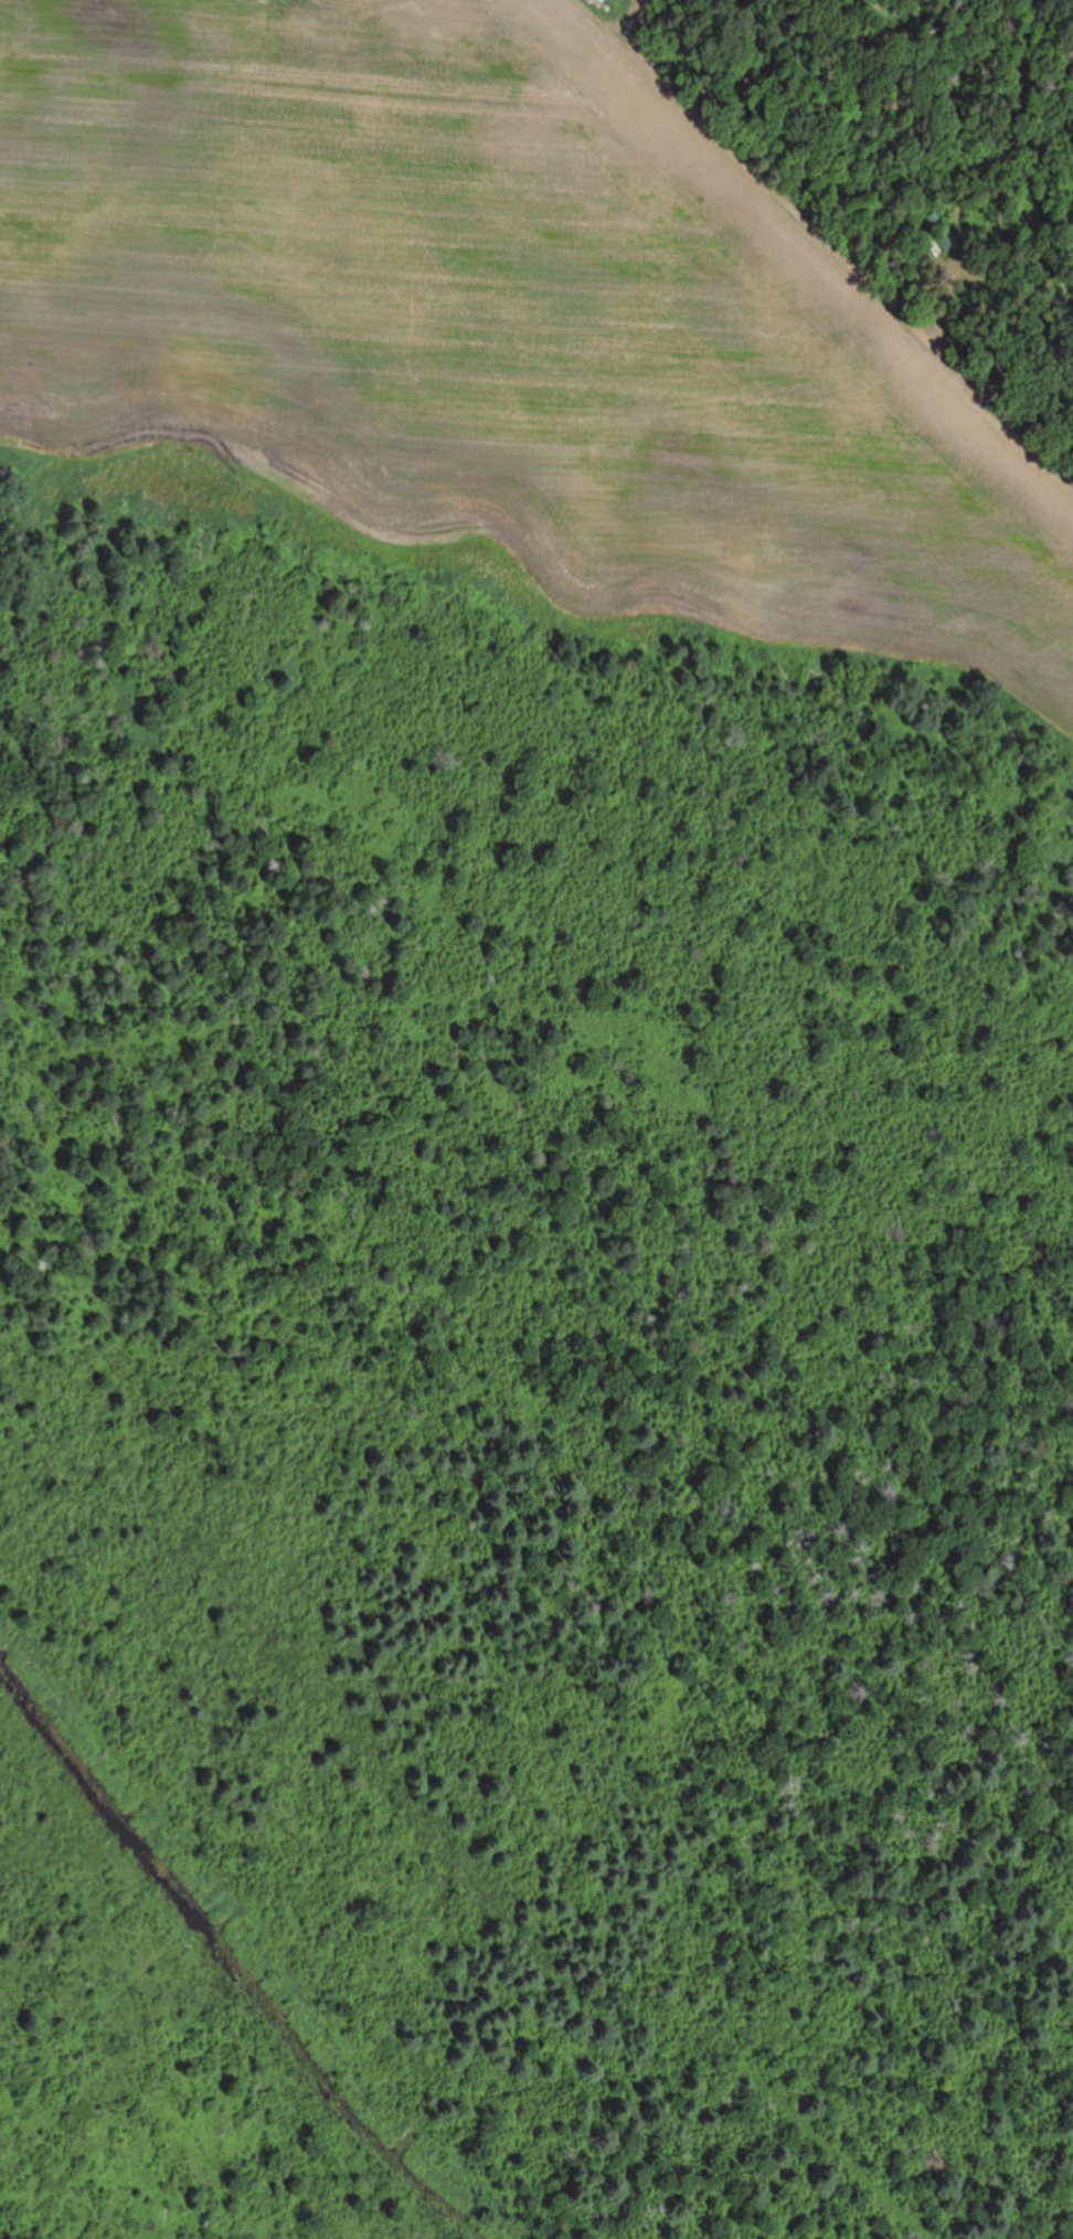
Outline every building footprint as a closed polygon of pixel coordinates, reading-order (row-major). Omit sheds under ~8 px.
[(933,226),(948,252),(961,245),(946,219),(933,226)]
